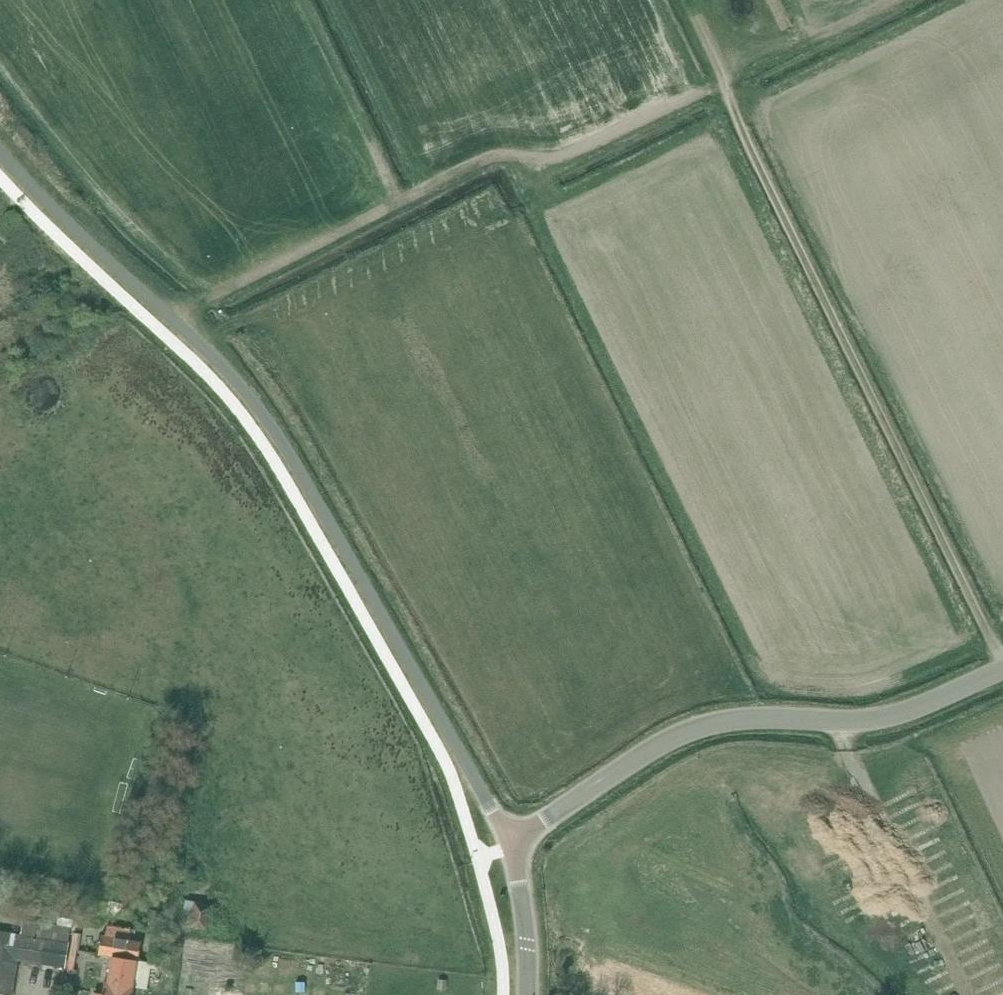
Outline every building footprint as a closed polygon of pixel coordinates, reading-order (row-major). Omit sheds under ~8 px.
[(209,931),(213,903),(185,899),(182,916),(192,918),(190,928),(209,931)] [(24,920),(22,935),(18,960),(19,960),(65,967),(72,928),(24,920)] [(127,959),(137,961),(139,961),(142,942),(131,941),(133,930),(107,925),(106,936),(103,936),(100,954),(127,959)] [(22,935),(0,931),(0,994),(9,994),(13,994),(19,960),(18,960),(22,935)] [(94,994),(133,994),(135,988),(133,987),(137,961),(127,959),(112,956),(107,983),(106,983),(104,994),(95,992),(94,994)]
